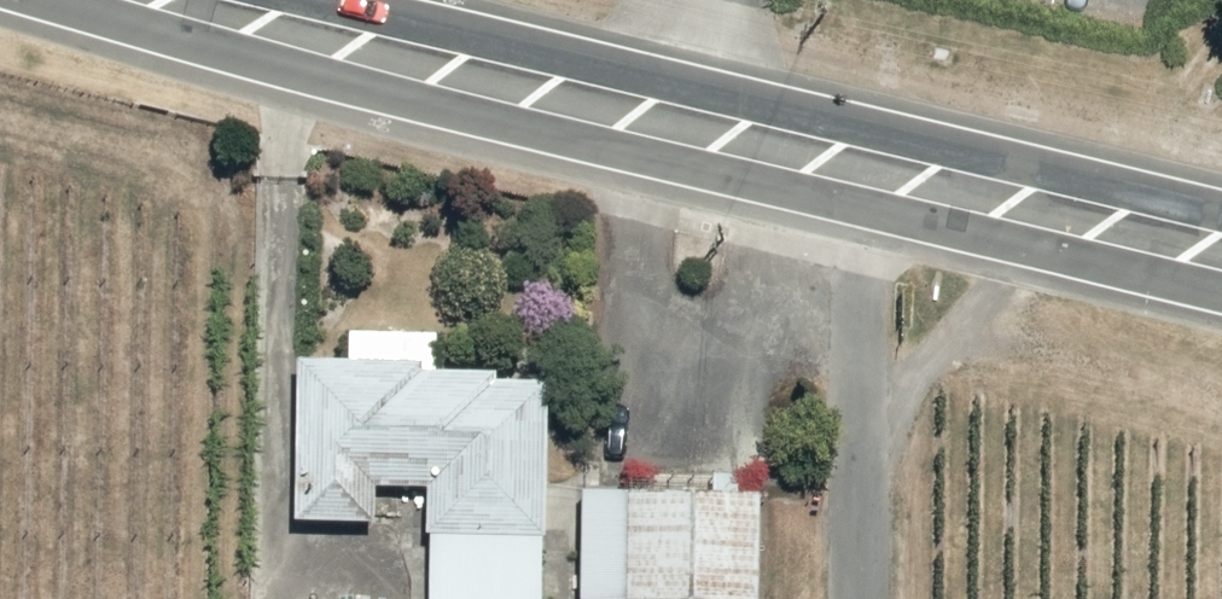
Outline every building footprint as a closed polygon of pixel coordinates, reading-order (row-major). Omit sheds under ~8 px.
[(292,526),(371,527),(371,493),(424,494),(423,598),(538,598),(541,372),(430,370),(431,337),(339,336),(339,373),(293,372),(292,526)] [(766,501),(577,496),(574,598),(763,598),(766,501)]
